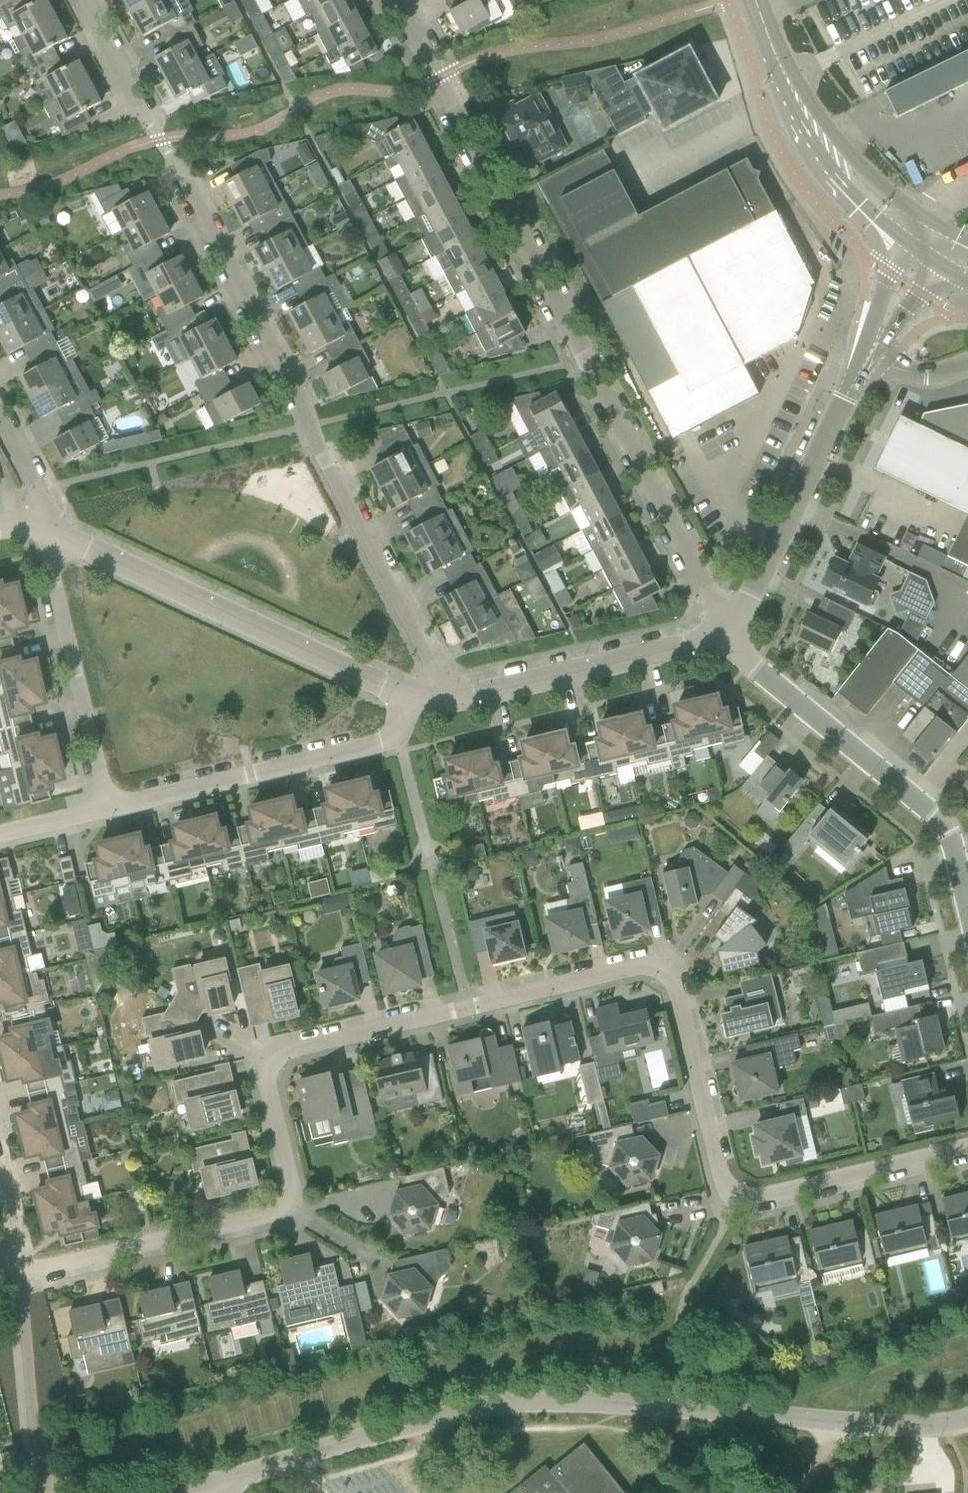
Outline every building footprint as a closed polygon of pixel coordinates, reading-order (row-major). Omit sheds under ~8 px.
[(21,0),(13,0),(0,7),(0,16),(7,30),(17,24),(23,36),(57,18),(47,0),(39,0),(25,8),(21,0)] [(130,16),(162,0),(124,0),(126,4),(124,5),(130,16)] [(130,16),(136,27),(138,26),(144,37),(164,26),(170,36),(193,24),(182,4),(172,9),(167,0),(162,0),(130,16)] [(241,2),(251,21),(263,15),(257,3),(255,0),(244,0),(241,2)] [(306,17),(311,14),(338,0),(297,0),(306,17)] [(350,0),(338,0),(311,14),(318,27),(316,32),(317,35),(358,14),(355,9),(357,5),(352,4),(350,0)] [(461,33),(472,27),(474,30),(477,31),(493,23),(492,21),(502,16),(494,0),(468,0),(469,2),(449,12),(461,33)] [(360,18),(358,14),(317,35),(327,54),(368,33),(363,24),(364,20),(360,18)] [(273,34),(263,15),(251,21),(262,40),(273,34)] [(57,18),(23,36),(10,43),(16,54),(19,52),(30,73),(53,60),(47,50),(68,39),(57,18)] [(175,47),(155,58),(160,68),(158,69),(164,80),(200,61),(194,50),(204,45),(193,24),(170,36),(175,47)] [(327,54),(326,55),(332,66),(341,61),(340,59),(344,57),(349,68),(361,62),(368,58),(372,60),(373,55),(378,53),(368,33),(327,54)] [(283,53),(273,34),(262,40),(272,59),(283,53)] [(616,66),(586,73),(618,136),(646,121),(644,117),(655,111),(665,130),(685,119),(684,119),(698,111),(698,112),(718,102),(690,48),(670,59),(670,60),(657,67),(656,66),(625,83),(616,66)] [(885,92),(898,118),(967,83),(967,50),(885,92)] [(283,53),(272,59),(282,78),(293,72),(283,53)] [(200,61),(164,80),(170,91),(172,90),(177,100),(189,94),(192,93),(198,90),(203,101),(209,97),(226,88),(220,77),(225,75),(214,54),(200,61)] [(53,60),(30,73),(41,93),(51,88),(57,99),(90,81),(79,60),(59,71),(53,60)] [(293,72),(282,78),(285,83),(297,80),(293,72)] [(589,101),(588,96),(590,95),(585,73),(563,78),(568,100),(571,100),(572,105),(589,101)] [(90,81),(57,99),(62,110),(53,115),(64,136),(87,124),(81,113),(101,102),(90,81)] [(497,114),(510,140),(515,138),(515,140),(522,142),(534,166),(568,148),(548,111),(540,116),(531,98),(515,106),(513,102),(498,110),(499,112),(497,114)] [(395,156),(424,141),(414,121),(410,123),(406,122),(401,124),(397,118),(364,126),(367,137),(371,141),(376,142),(385,138),(395,156)] [(340,132),(314,138),(320,150),(343,139),(340,132)] [(424,141),(395,156),(385,161),(390,169),(400,164),(405,175),(434,160),(432,155),(433,150),(429,149),(424,141)] [(550,205),(616,170),(604,149),(538,184),(550,205)] [(233,206),(267,188),(256,167),(265,163),(259,151),(236,163),(242,174),(223,185),(227,193),(226,193),(233,206)] [(616,170),(550,205),(602,303),(601,303),(602,304),(776,211),(748,158),(640,215),(616,170)] [(434,160),(405,175),(396,180),(406,199),(445,179),(440,170),(441,166),(437,164),(434,160)] [(318,164),(309,169),(315,179),(323,175),(318,164)] [(449,187),(445,179),(406,199),(416,218),(425,213),(455,198),(452,193),(453,189),(449,187)] [(267,188),(233,206),(239,219),(240,218),(245,226),(249,224),(264,216),(270,227),(292,215),(286,203),(282,195),(276,183),(267,188)] [(128,203),(122,191),(118,185),(93,191),(99,203),(106,215),(114,210),(125,231),(159,213),(153,200),(152,200),(148,193),(128,203)] [(349,205),(360,199),(356,191),(345,197),(349,205)] [(457,203),(455,198),(425,213),(435,232),(465,217),(460,209),(462,204),(457,203)] [(360,199),(349,205),(357,220),(368,214),(364,207),(360,199)] [(776,211),(602,304),(601,304),(673,440),(760,394),(745,366),(798,338),(796,334),(799,332),(812,289),(811,286),(814,283),(776,211)] [(345,212),(331,219),(338,232),(352,225),(345,212)] [(125,231),(131,243),(123,247),(133,267),(156,255),(150,244),(169,234),(165,226),(166,225),(159,213),(125,231)] [(292,215),(270,227),(276,238),(256,248),(261,256),(260,257),(266,270),(309,247),(292,215)] [(436,233),(422,240),(432,259),(435,257),(475,236),(465,217),(435,232),(436,233)] [(370,218),(359,224),(369,243),(380,237),(370,218)] [(477,241),(475,236),(435,257),(445,276),(485,255),(480,247),(482,242),(477,241)] [(380,237),(369,243),(379,262),(390,256),(380,237)] [(302,251),(266,270),(273,282),(274,282),(278,290),(292,283),(298,279),(304,291),(326,279),(320,268),(313,271),(302,251)] [(1,291),(24,280),(17,268),(17,266),(13,260),(5,264),(0,255),(0,289),(1,291)] [(156,255),(133,267),(130,269),(146,301),(158,294),(159,295),(193,276),(186,264),(185,264),(181,256),(162,266),(156,255)] [(485,255),(445,276),(447,278),(445,283),(450,284),(456,295),(495,274),(485,255)] [(390,256),(379,262),(389,281),(400,276),(390,256)] [(27,261),(17,266),(17,268),(24,280),(36,273),(31,262),(27,261)] [(326,279),(304,291),(309,302),(290,312),(295,320),(293,321),(300,333),(346,309),(347,308),(336,289),(341,286),(335,274),(326,279)] [(497,279),(495,274),(456,295),(456,296),(465,291),(475,309),(505,293),(500,284),(502,280),(497,279)] [(159,295),(165,307),(157,311),(167,331),(189,319),(183,308),(203,298),(199,290),(200,289),(193,276),(159,295)] [(400,276),(389,281),(399,301),(411,295),(400,276)] [(1,291),(7,302),(0,306),(0,333),(44,310),(33,289),(30,291),(24,280),(1,291)] [(97,287),(88,292),(94,303),(103,298),(97,287)] [(505,293),(475,309),(465,314),(476,334),(515,312),(505,293)] [(415,303),(411,295),(399,301),(409,320),(421,314),(420,312),(429,307),(424,298),(415,303)] [(0,333),(0,339),(4,347),(5,346),(9,354),(29,344),(35,355),(57,343),(51,332),(54,330),(44,310),(0,333)] [(525,332),(515,312),(476,334),(489,359),(509,354),(504,344),(525,332)] [(336,314),(300,333),(307,346),(308,345),(312,353),(325,346),(331,343),(337,354),(360,343),(354,331),(349,322),(342,326),(336,314)] [(421,314),(409,320),(413,327),(425,321),(421,314)] [(189,319),(167,331),(153,338),(159,350),(167,345),(178,366),(192,358),(226,340),(220,327),(219,328),(215,320),(195,330),(189,319)] [(65,326),(55,331),(60,340),(70,335),(65,326)] [(226,340),(192,358),(203,378),(194,383),(201,394),(223,383),(217,371),(236,361),(232,353),(233,353),(226,340)] [(57,343),(35,355),(41,366),(21,376),(25,384),(24,385),(31,398),(65,380),(80,372),(73,359),(67,362),(57,343)] [(360,343),(337,354),(343,365),(324,376),(328,384),(327,384),(334,398),(346,391),(349,396),(379,389),(372,377),(368,379),(361,366),(369,362),(366,354),(360,343)] [(430,358),(441,352),(437,344),(425,350),(430,358)] [(130,349),(121,354),(128,369),(137,364),(130,349)] [(446,362),(441,352),(430,358),(439,375),(451,372),(446,362)] [(65,380),(31,398),(38,410),(39,410),(43,418),(62,408),(68,419),(91,407),(85,395),(76,400),(65,380)] [(223,383),(201,394),(206,406),(204,407),(215,428),(229,425),(227,422),(260,404),(253,391),(252,392),(248,384),(229,394),(223,383)] [(530,433),(568,413),(557,392),(543,400),(539,392),(512,399),(530,433)] [(878,471),(967,514),(967,404),(924,413),(918,424),(904,417),(903,418),(904,419),(879,470),(878,469),(878,471)] [(65,462),(73,458),(74,460),(82,456),(81,454),(109,439),(98,418),(97,418),(91,407),(68,419),(74,430),(55,440),(59,448),(58,449),(65,462)] [(568,413),(530,433),(540,452),(578,432),(568,413)] [(164,414),(157,418),(160,426),(168,421),(164,414)] [(159,431),(135,437),(137,446),(161,441),(159,431)] [(483,431),(471,437),(482,458),(494,452),(483,431)] [(589,452),(578,432),(540,452),(550,472),(589,452)] [(391,458),(386,461),(371,468),(382,489),(429,465),(418,444),(414,446),(407,434),(385,445),(391,458)] [(498,461),(494,452),(482,458),(487,467),(498,461)] [(589,452),(550,472),(560,492),(599,472),(589,452)] [(439,485),(429,465),(382,489),(393,510),(413,499),(420,511),(442,499),(436,487),(439,485)] [(503,498),(512,493),(515,491),(504,471),(492,478),(503,498)] [(609,491),(599,472),(560,492),(571,511),(609,491)] [(620,511),(609,491),(571,511),(571,512),(581,506),(591,526),(620,511)] [(512,493),(503,498),(513,517),(522,512),(512,493)] [(442,499),(420,511),(426,523),(406,534),(417,555),(463,530),(452,510),(449,512),(442,499)] [(620,511),(591,526),(580,532),(591,551),(630,531),(620,511)] [(532,531),(522,512),(513,517),(523,536),(532,531)] [(952,559),(947,557),(946,556),(941,566),(967,579),(967,525),(952,559)] [(463,530),(417,555),(427,575),(448,565),(454,577),(477,565),(470,553),(474,551),(463,530)] [(524,538),(531,552),(547,543),(540,530),(524,538)] [(640,550),(630,531),(591,551),(602,570),(640,550)] [(878,592),(874,590),(879,579),(876,577),(885,558),(857,544),(848,564),(835,558),(832,564),(827,566),(824,573),(826,577),(822,584),(867,605),(870,607),(874,606),(879,595),(878,592)] [(553,545),(533,556),(543,573),(563,562),(553,545)] [(923,545),(917,557),(935,565),(941,553),(923,545)] [(651,570),(640,550),(602,570),(613,590),(651,570)] [(477,565),(454,577),(461,589),(440,600),(451,620),(487,602),(481,590),(488,586),(477,565)] [(651,570),(613,590),(623,609),(628,617),(659,610),(652,595),(661,590),(651,570)] [(555,596),(565,590),(554,571),(544,576),(555,596)] [(901,608),(926,620),(934,603),(926,581),(909,573),(898,597),(901,608)] [(18,606),(14,585),(0,588),(0,610),(18,606)] [(571,603),(565,590),(555,596),(561,608),(571,603)] [(497,596),(487,602),(451,620),(462,641),(482,630),(489,642),(520,626),(514,613),(513,614),(505,612),(497,596)] [(830,600),(821,619),(808,613),(797,637),(830,653),(842,630),(846,633),(856,613),(830,600)] [(0,610),(0,650),(12,647),(8,630),(23,626),(18,606),(0,610)] [(567,620),(573,630),(583,628),(577,615),(567,620)] [(893,683),(920,650),(898,633),(887,628),(837,692),(866,715),(893,683)] [(0,650),(0,691),(37,682),(32,661),(17,665),(12,647),(0,650)] [(893,683),(924,708),(902,736),(914,746),(912,749),(929,763),(932,758),(935,761),(967,720),(967,689),(952,676),(920,650),(893,683)] [(952,676),(967,689),(967,655),(952,676)] [(0,691),(0,731),(31,724),(27,706),(42,703),(37,682),(0,691)] [(743,726),(738,707),(721,711),(717,696),(697,701),(708,746),(722,743),(724,748),(735,745),(746,742),(742,727),(743,726)] [(708,746),(697,701),(676,706),(680,721),(662,725),(671,761),(673,770),(686,767),(684,758),(694,755),(693,750),(708,746)] [(641,714),(621,719),(631,765),(646,761),(647,766),(671,761),(662,725),(645,730),(641,714)] [(604,739),(586,744),(595,779),(618,773),(617,768),(631,765),(621,719),(600,724),(604,739)] [(0,731),(0,751),(1,756),(6,754),(10,769),(55,758),(50,738),(35,741),(31,724),(0,731)] [(767,756),(780,740),(770,732),(762,742),(754,752),(764,760),(767,756)] [(595,779),(586,744),(569,748),(565,733),(544,738),(555,783),(570,779),(571,785),(595,779)] [(527,758),(510,762),(518,797),(542,792),(540,787),(555,783),(544,738),(524,743),(527,758)] [(489,751),(468,756),(479,801),(494,798),(495,803),(518,797),(510,762),(492,766),(489,751)] [(479,801),(468,756),(447,761),(451,776),(434,780),(438,800),(441,799),(444,812),(454,810),(454,813),(465,810),(464,805),(479,801)] [(783,768),(767,756),(764,760),(742,787),(762,804),(766,800),(776,808),(784,799),(787,802),(804,781),(789,769),(785,774),(781,770),(783,768)] [(55,758),(10,769),(13,784),(8,785),(11,796),(14,795),(16,805),(29,801),(30,805),(49,800),(45,782),(60,779),(55,758)] [(369,780),(348,785),(359,830),(374,827),(375,832),(386,829),(385,826),(395,824),(391,811),(394,810),(390,791),(372,795),(369,780)] [(359,830),(348,785),(327,790),(331,805),(314,809),(322,844),(345,839),(344,833),(359,830)] [(711,791),(709,797),(710,802),(720,799),(718,790),(711,791)] [(292,798),(272,803),(283,848),(297,844),(299,850),(322,844),(314,809),(296,813),(292,798)] [(283,848),(272,803),(251,808),(255,823),(237,827),(246,862),(269,857),(268,851),(283,848)] [(820,844),(832,854),(850,869),(862,854),(860,852),(861,850),(860,849),(871,836),(833,805),(816,826),(807,819),(785,845),(796,855),(809,839),(818,847),(820,844)] [(622,809),(603,813),(606,827),(625,823),(622,809)] [(687,813),(684,819),(685,825),(690,828),(696,828),(700,822),(699,816),(694,812),(687,813)] [(216,816),(196,821),(206,866),(221,862),(224,872),(247,867),(246,862),(237,827),(220,832),(216,816)] [(206,866),(196,821),(175,826),(179,842),(161,846),(169,880),(193,875),(192,869),(206,866)] [(636,824),(626,826),(630,841),(640,838),(636,824)] [(140,835),(119,840),(130,884),(145,880),(146,886),(169,880),(161,846),(143,850),(140,835)] [(576,838),(565,841),(567,853),(578,850),(576,838)] [(130,884),(119,840),(99,845),(102,860),(85,864),(89,882),(92,881),(95,894),(105,892),(105,895),(116,893),(115,887),(130,884)] [(483,844),(451,852),(454,864),(486,857),(483,844)] [(725,903),(736,888),(746,874),(734,865),(728,873),(694,848),(684,850),(679,857),(682,868),(662,873),(671,909),(698,903),(697,897),(701,896),(701,894),(712,892),(713,893),(713,894),(725,903)] [(58,861),(65,883),(77,880),(71,857),(58,861)] [(13,896),(9,881),(14,880),(12,869),(9,870),(6,861),(0,862),(0,899),(13,896)] [(584,927),(598,924),(583,862),(569,866),(573,882),(567,883),(570,899),(567,900),(568,914),(547,919),(555,952),(588,944),(584,927)] [(469,863),(458,866),(462,884),(473,881),(469,863)] [(396,878),(393,866),(369,872),(372,884),(396,878)] [(886,867),(857,885),(861,900),(870,898),(874,914),(865,917),(870,938),(880,935),(900,931),(913,928),(911,921),(908,908),(910,907),(905,888),(892,891),(889,881),(886,867)] [(643,907),(657,903),(651,877),(622,884),(625,898),(607,902),(615,937),(620,936),(621,940),(633,938),(632,933),(648,929),(643,907)] [(75,886),(62,888),(69,917),(81,914),(75,886)] [(736,888),(725,903),(719,910),(729,917),(714,937),(725,945),(719,950),(717,950),(723,974),(760,965),(757,952),(766,945),(751,925),(756,922),(757,921),(744,911),(752,900),(736,888)] [(347,893),(320,900),(322,907),(333,905),(340,911),(350,908),(347,893)] [(0,899),(0,940),(27,933),(21,910),(16,911),(13,896),(0,899)] [(826,904),(811,913),(817,935),(832,931),(826,904)] [(488,943),(490,951),(494,967),(526,959),(517,923),(501,927),(498,915),(468,923),(473,946),(488,943)] [(86,919),(72,922),(74,930),(88,927),(86,919)] [(239,919),(229,921),(231,932),(242,929),(239,919)] [(100,924),(88,927),(94,951),(95,951),(117,945),(118,945),(115,933),(107,934),(102,932),(100,924)] [(413,955),(428,952),(422,925),(404,930),(402,930),(400,931),(398,933),(397,935),(396,937),(395,939),(395,941),(395,943),(397,950),(377,955),(386,992),(398,989),(399,992),(401,993),(404,993),(406,991),(407,990),(407,987),(420,984),(413,955)] [(0,940),(0,980),(31,972),(27,958),(33,956),(27,933),(0,940)] [(876,973),(882,1000),(905,995),(904,991),(928,985),(922,960),(909,963),(904,942),(857,953),(862,976),(876,973)] [(325,1007),(329,1006),(330,1011),(344,1007),(343,1003),(359,999),(356,985),(371,982),(362,943),(341,948),(343,957),(336,958),(334,962),(335,970),(317,974),(325,1007)] [(95,951),(93,955),(111,966),(117,945),(95,951)] [(89,953),(86,953),(96,995),(113,968),(111,966),(93,955),(89,953)] [(178,993),(172,1003),(194,1017),(201,1006),(210,1003),(211,1009),(212,1013),(232,1008),(228,991),(231,990),(230,983),(227,970),(224,960),(191,968),(190,965),(172,969),(178,993)] [(248,1016),(265,1012),(267,1021),(296,1014),(292,997),(295,996),(288,967),(257,974),(255,965),(237,969),(248,1016)] [(0,980),(0,1002),(6,1000),(10,1018),(45,1009),(40,986),(35,987),(31,972),(0,980)] [(722,1035),(725,1034),(726,1038),(774,1027),(772,1021),(782,1019),(771,974),(739,982),(742,994),(724,999),(728,1012),(720,1014),(723,1024),(720,1025),(722,1035)] [(161,986),(156,994),(166,999),(170,992),(161,986)] [(823,1028),(835,1025),(832,1012),(829,1000),(816,997),(823,1028)] [(203,1055),(199,1035),(195,1036),(189,1037),(187,1028),(194,1017),(172,1003),(165,1013),(142,1019),(146,1037),(150,1036),(158,1069),(187,1062),(186,1059),(203,1055)] [(618,1005),(596,1010),(601,1035),(589,1038),(594,1062),(599,1083),(616,1079),(612,1059),(616,1051),(655,1042),(646,1005),(619,1012),(618,1005)] [(904,1062),(927,1056),(926,1053),(943,1049),(935,1015),(922,1018),(918,1005),(870,1017),(875,1035),(890,1031),(897,1035),(904,1062)] [(851,1007),(832,1012),(835,1025),(846,1022),(854,1021),(851,1007)] [(10,1018),(14,1035),(0,1039),(0,1043),(4,1060),(49,1049),(46,1034),(51,1033),(45,1009),(10,1018)] [(550,1021),(522,1028),(534,1078),(562,1071),(561,1065),(580,1061),(570,1022),(551,1026),(550,1021)] [(846,1023),(835,1025),(839,1041),(850,1038),(846,1023)] [(835,1025),(823,1028),(827,1043),(839,1041),(835,1025)] [(493,1035),(493,1034),(493,1033),(492,1031),(491,1030),(490,1030),(489,1029),(487,1029),(486,1029),(485,1029),(483,1029),(482,1030),(481,1031),(480,1032),(480,1034),(480,1035),(480,1037),(480,1038),(448,1045),(460,1096),(474,1093),(471,1081),(489,1077),(492,1088),(520,1082),(511,1045),(498,1048),(494,1034),(493,1035)] [(732,1064),(737,1084),(736,1085),(735,1086),(734,1089),(734,1091),(735,1093),(736,1094),(738,1095),(740,1096),(741,1100),(778,1092),(773,1069),(796,1064),(793,1051),(801,1049),(797,1034),(751,1045),(754,1058),(732,1064)] [(24,1077),(28,1094),(64,1086),(59,1064),(66,1062),(62,1046),(49,1049),(4,1060),(9,1080),(24,1077)] [(400,1054),(398,1054),(394,1055),(393,1056),(392,1056),(392,1057),(392,1058),(392,1059),(376,1063),(379,1078),(376,1079),(382,1101),(415,1093),(418,1106),(443,1100),(436,1069),(435,1070),(435,1071),(423,1074),(419,1057),(414,1058),(413,1054),(402,1056),(402,1055),(401,1054),(400,1054)] [(604,1101),(599,1083),(594,1062),(579,1066),(588,1105),(597,1103),(604,1101)] [(222,1118),(239,1114),(232,1085),(223,1087),(219,1071),(172,1082),(177,1100),(186,1098),(193,1129),(223,1122),(222,1118)] [(938,1088),(934,1073),(902,1081),(915,1134),(934,1129),(933,1125),(960,1119),(955,1095),(948,1097),(945,1086),(938,1088)] [(299,1081),(308,1122),(331,1117),(333,1125),(341,1123),(344,1135),(375,1127),(365,1085),(345,1090),(342,1077),(332,1079),(331,1074),(299,1081)] [(861,1084),(850,1087),(853,1103),(865,1100),(861,1084)] [(64,1086),(28,1094),(32,1112),(17,1115),(22,1136),(68,1125),(64,1110),(75,1107),(79,1103),(77,1097),(72,1095),(66,1096),(64,1086)] [(134,1087),(121,1090),(124,1102),(132,1101),(136,1094),(134,1087)] [(853,1103),(850,1087),(840,1089),(843,1105),(853,1103)] [(524,1096),(516,1098),(517,1105),(526,1103),(524,1096)] [(804,1156),(798,1129),(795,1118),(807,1115),(803,1098),(778,1104),(782,1120),(755,1126),(758,1137),(754,1138),(757,1154),(762,1152),(764,1163),(786,1158),(788,1165),(803,1162),(801,1157),(804,1156)] [(648,1099),(640,1101),(629,1104),(634,1124),(669,1116),(665,1101),(649,1104),(648,1099)] [(604,1101),(597,1103),(601,1118),(603,1117),(607,1130),(610,1129),(604,1101)] [(68,1125),(22,1136),(27,1157),(42,1153),(47,1170),(82,1162),(76,1138),(71,1140),(68,1125)] [(610,1129),(607,1130),(522,1150),(526,1167),(531,1173),(545,1170),(547,1162),(547,1161),(592,1150),(595,1162),(610,1167),(627,1185),(652,1180),(659,1156),(642,1137),(627,1140),(624,1126),(610,1129)] [(249,1153),(239,1155),(235,1139),(189,1150),(193,1168),(202,1166),(210,1197),(239,1190),(238,1187),(256,1182),(249,1153)] [(469,1145),(458,1148),(462,1165),(473,1162),(469,1145)] [(82,1162),(47,1170),(51,1188),(36,1191),(41,1212),(86,1201),(102,1197),(98,1183),(88,1185),(82,1162)] [(372,1169),(369,1174),(370,1179),(375,1182),(381,1181),(384,1176),(382,1171),(378,1168),(372,1169)] [(408,1176),(408,1177),(411,1189),(396,1192),(389,1216),(406,1234),(431,1229),(438,1205),(450,1194),(444,1168),(408,1176)] [(129,1192),(135,1215),(147,1212),(141,1189),(129,1192)] [(942,1199),(951,1238),(967,1233),(967,1193),(942,1199)] [(89,1216),(86,1201),(41,1212),(45,1233),(61,1229),(65,1246),(84,1242),(83,1239),(97,1236),(94,1226),(97,1226),(95,1215),(89,1216)] [(893,1211),(875,1215),(884,1254),(926,1244),(928,1252),(934,1251),(935,1254),(942,1253),(941,1249),(932,1213),(920,1216),(918,1205),(900,1209),(893,1211)] [(629,1220),(626,1208),(592,1216),(594,1225),(609,1230),(606,1242),(612,1244),(612,1247),(614,1249),(613,1253),(621,1262),(625,1261),(629,1265),(633,1264),(636,1267),(648,1264),(649,1260),(653,1259),(661,1235),(644,1217),(629,1220)] [(872,1248),(871,1244),(870,1243),(867,1229),(855,1232),(853,1220),(809,1231),(819,1269),(861,1259),(863,1268),(876,1265),(874,1258),(872,1248)] [(787,1236),(744,1247),(754,1285),(796,1275),(798,1283),(810,1280),(802,1245),(790,1247),(787,1236)] [(877,1242),(870,1243),(871,1244),(872,1248),(874,1258),(880,1257),(877,1242)] [(390,1275),(382,1300),(400,1318),(424,1312),(432,1288),(431,1287),(442,1278),(436,1252),(401,1260),(402,1260),(404,1272),(397,1274),(390,1275)] [(356,1299),(353,1285),(340,1288),(334,1264),(320,1267),(322,1276),(316,1277),(310,1254),(279,1261),(285,1285),(277,1287),(287,1326),(315,1319),(313,1309),(356,1299)] [(667,1278),(667,1279),(682,1275),(684,1269),(671,1265),(667,1278)] [(246,1294),(244,1285),(240,1271),(209,1278),(215,1302),(207,1303),(213,1327),(230,1323),(232,1328),(260,1322),(271,1319),(273,1319),(269,1303),(257,1306),(254,1292),(246,1294)] [(662,1281),(651,1284),(653,1295),(664,1292),(662,1281)] [(964,1284),(951,1288),(954,1302),(967,1298),(964,1284)] [(176,1311),(170,1287),(139,1295),(145,1318),(137,1320),(143,1344),(160,1340),(161,1344),(185,1339),(185,1340),(203,1335),(194,1297),(180,1301),(182,1309),(176,1311)] [(106,1328),(100,1304),(69,1312),(75,1335),(67,1337),(73,1360),(84,1358),(88,1374),(135,1363),(132,1352),(133,1352),(124,1314),(110,1317),(112,1326),(106,1328)] [(271,1319),(260,1322),(263,1335),(275,1332),(271,1319)] [(367,1347),(365,1335),(349,1339),(352,1351),(367,1347)] [(839,1345),(828,1348),(831,1360),(842,1357),(839,1345)] [(826,1352),(814,1355),(817,1367),(829,1364),(826,1352)] [(151,1383),(141,1386),(145,1400),(160,1396),(158,1388),(151,1383)] [(85,1395),(73,1398),(76,1412),(89,1409),(85,1395)] [(525,1484),(525,1485),(530,1491),(539,1483),(550,1474),(565,1492),(623,1492),(584,1445),(550,1473),(545,1467),(533,1477),(529,1480),(525,1484)] [(525,1484),(513,1492),(523,1492),(525,1492),(565,1492),(550,1474),(539,1483),(530,1491),(525,1485),(525,1484)]
